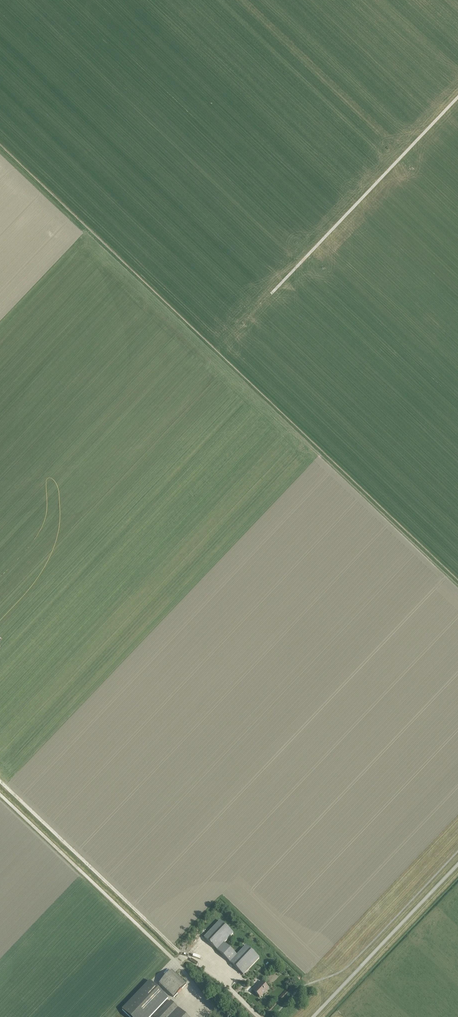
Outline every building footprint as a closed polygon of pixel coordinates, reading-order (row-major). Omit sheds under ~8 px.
[(220,921),(204,937),(244,975),(259,958),(246,946),(237,955),(224,943),(233,933),(220,921)] [(155,979),(174,997),(186,984),(172,970),(167,966),(155,979)] [(130,1016),(150,1016),(168,998),(150,981),(122,1010),(130,1016)] [(254,991),(260,998),(269,989),(261,981),(258,984),(259,985),(254,991)] [(171,1001),(156,1016),(188,1016),(171,1001)]
